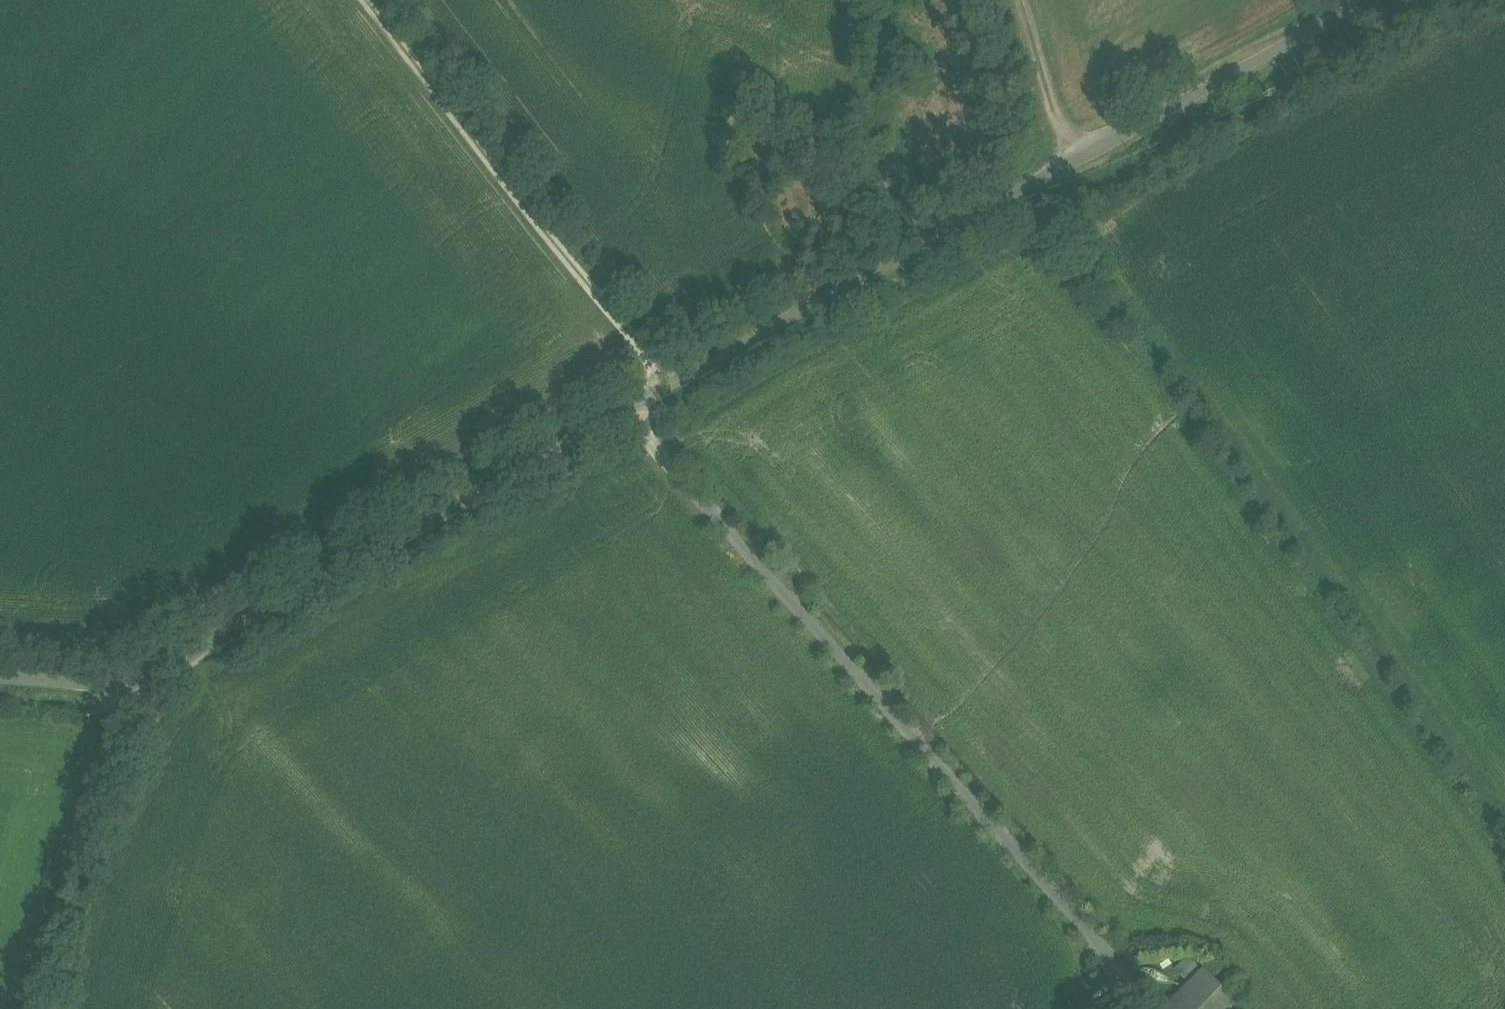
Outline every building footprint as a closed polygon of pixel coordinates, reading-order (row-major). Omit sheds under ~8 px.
[(1166,1008),(1235,1008),(1238,1006),(1203,971),(1166,1008)]
